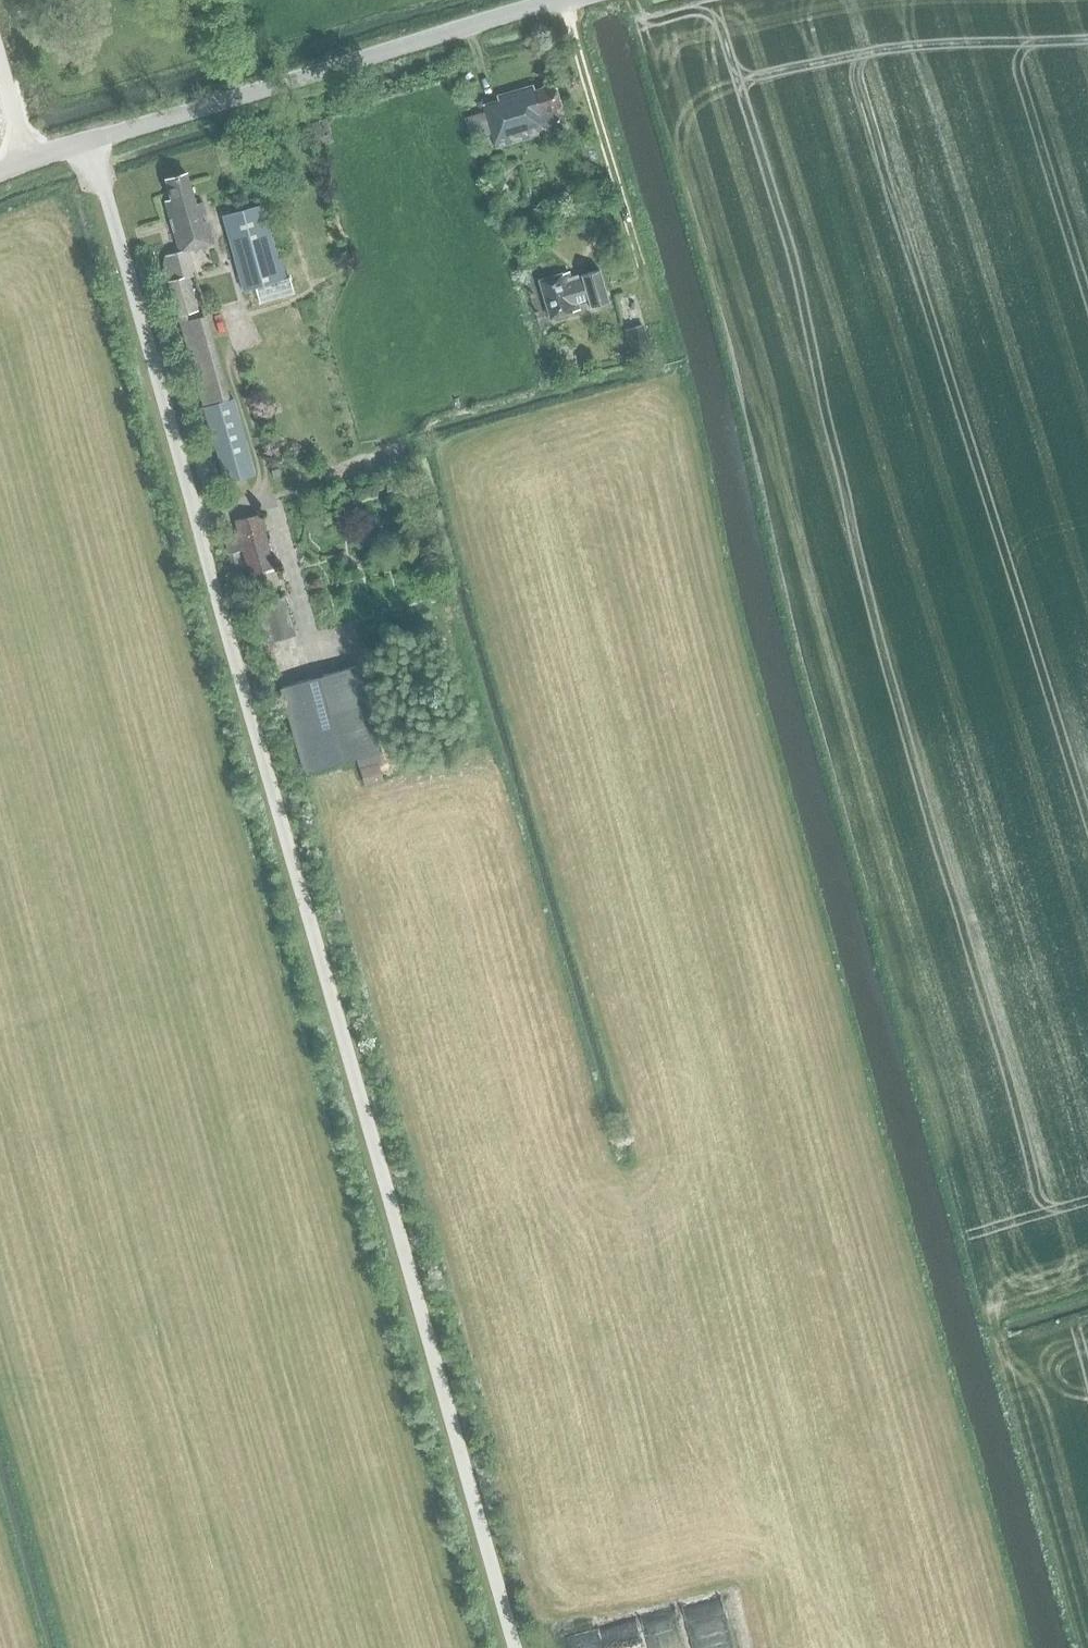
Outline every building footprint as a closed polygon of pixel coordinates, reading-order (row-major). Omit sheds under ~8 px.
[(561,106),(554,84),(534,90),(532,85),(500,95),(500,97),(483,102),(496,146),(546,131),(547,133),(562,128),(556,108),(561,106)] [(170,284),(179,314),(197,309),(188,275),(195,273),(188,249),(216,240),(206,211),(202,199),(195,201),(185,169),(164,175),(170,194),(163,196),(180,251),(162,256),(170,284)] [(278,256),(263,203),(222,215),(248,310),(292,298),(280,255),(278,256)] [(568,272),(537,281),(549,319),(578,311),(576,303),(589,299),(590,306),(609,300),(600,268),(570,277),(568,272)] [(204,306),(197,309),(179,314),(203,406),(226,481),(253,473),(231,398),(204,306)] [(653,327),(644,329),(640,314),(627,317),(635,351),(658,345),(653,327)] [(243,549),(249,572),(273,565),(258,512),(234,519),(238,534),(228,537),(223,538),(228,553),(243,549)] [(296,633),(285,594),(255,603),(266,641),(296,633)] [(383,751),(358,664),(279,687),(304,774),(383,751)] [(382,779),(379,769),(378,763),(359,768),(364,784),(382,779)]
